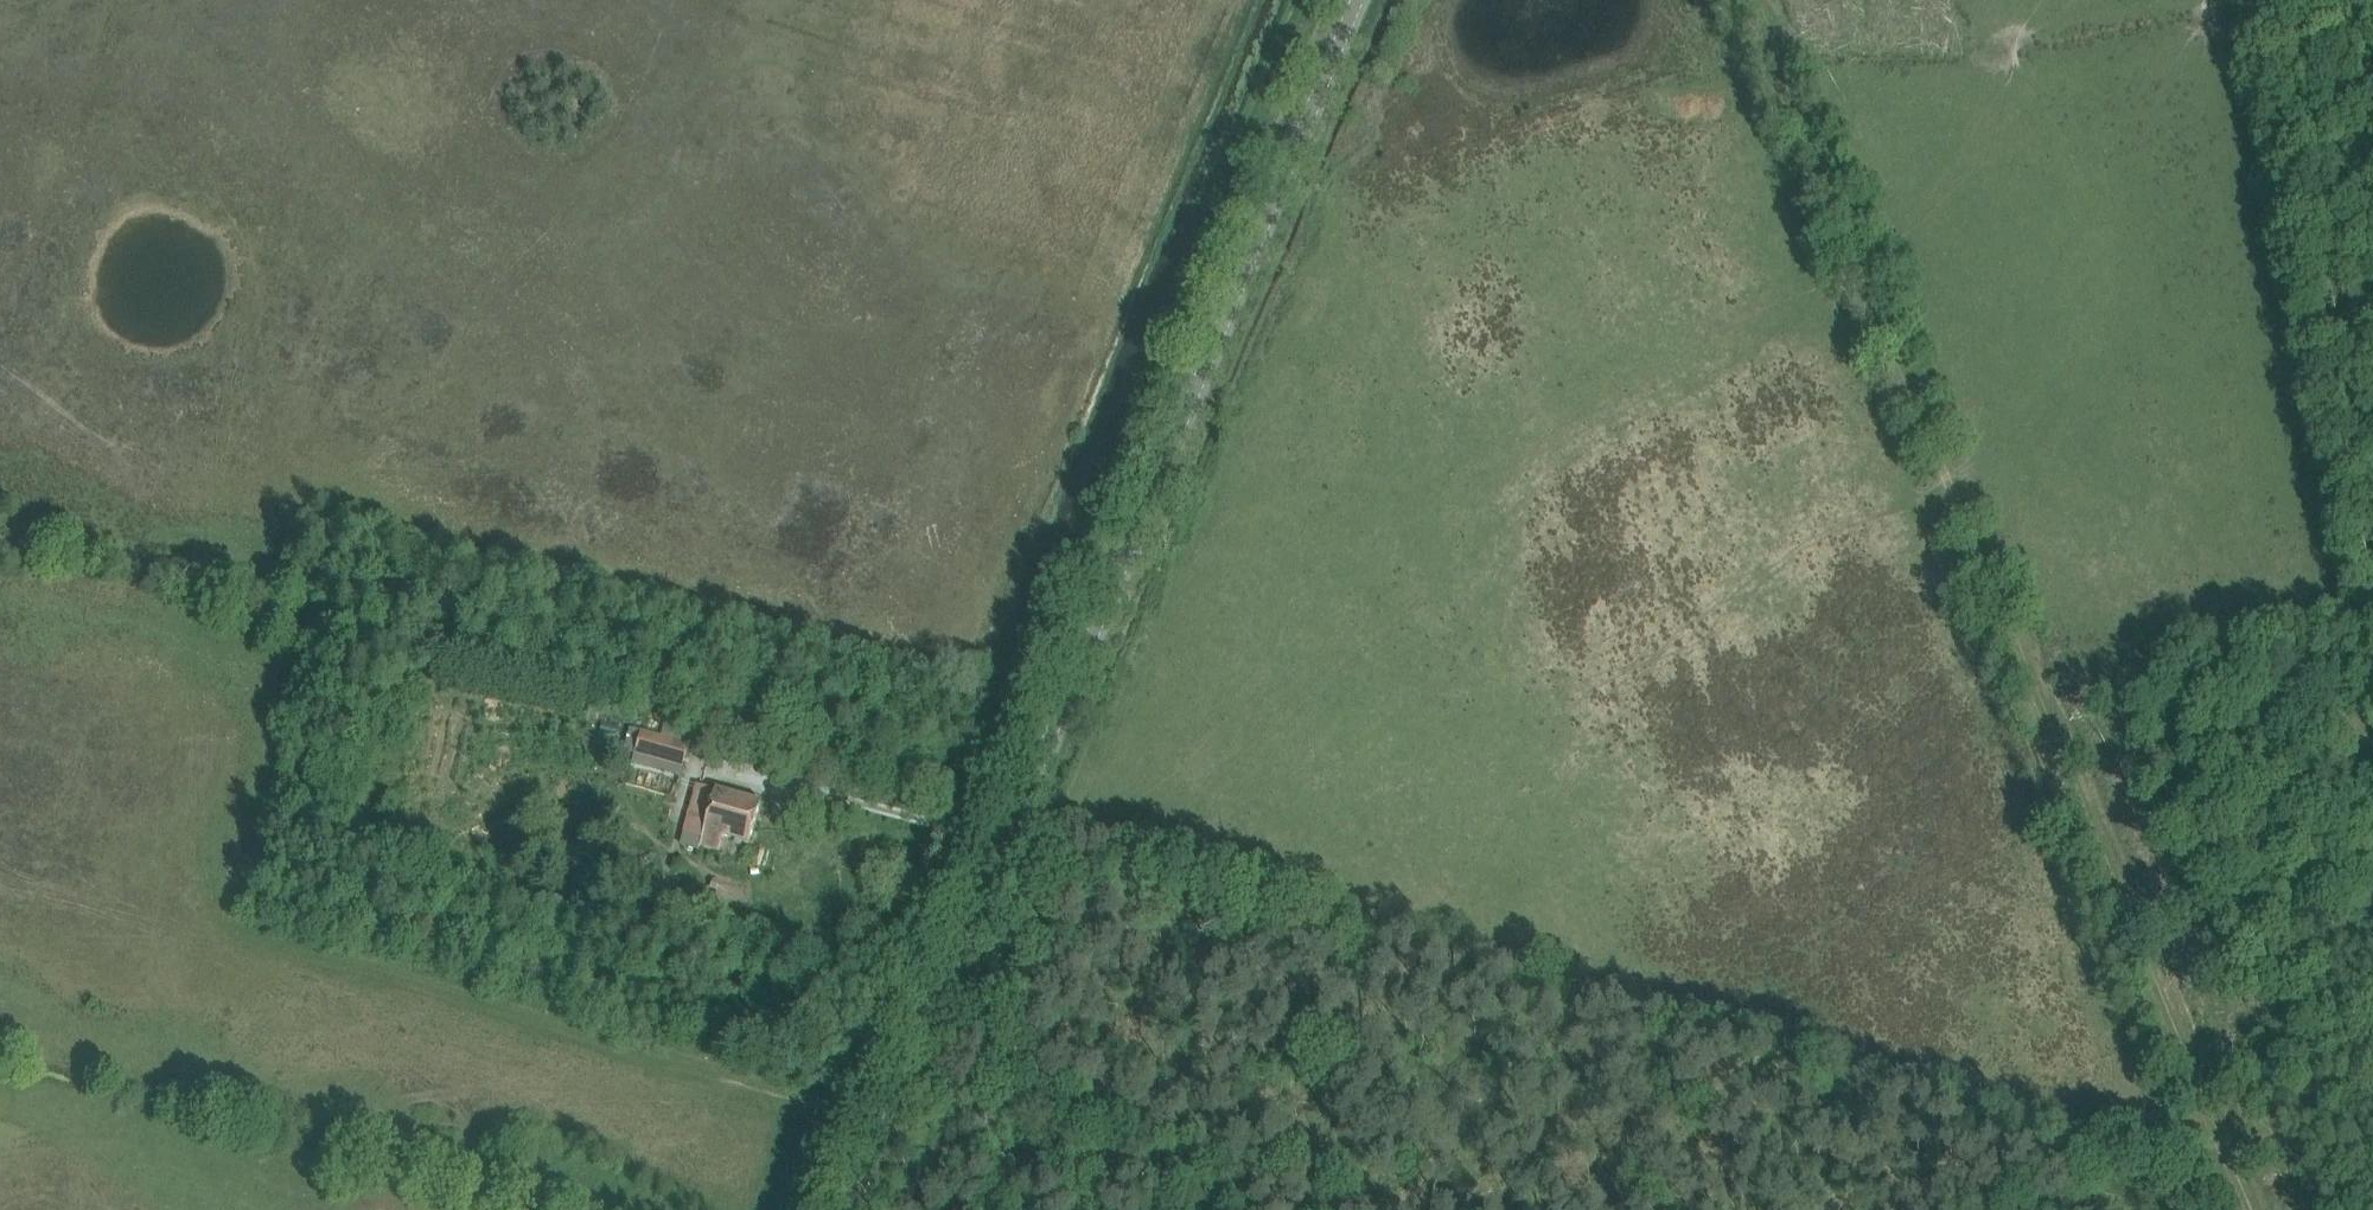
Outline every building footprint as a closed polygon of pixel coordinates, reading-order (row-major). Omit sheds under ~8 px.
[(691,738),(639,725),(631,758),(683,770),(691,738)] [(716,790),(702,845),(720,850),(724,835),(750,843),(761,802),(716,790)]
